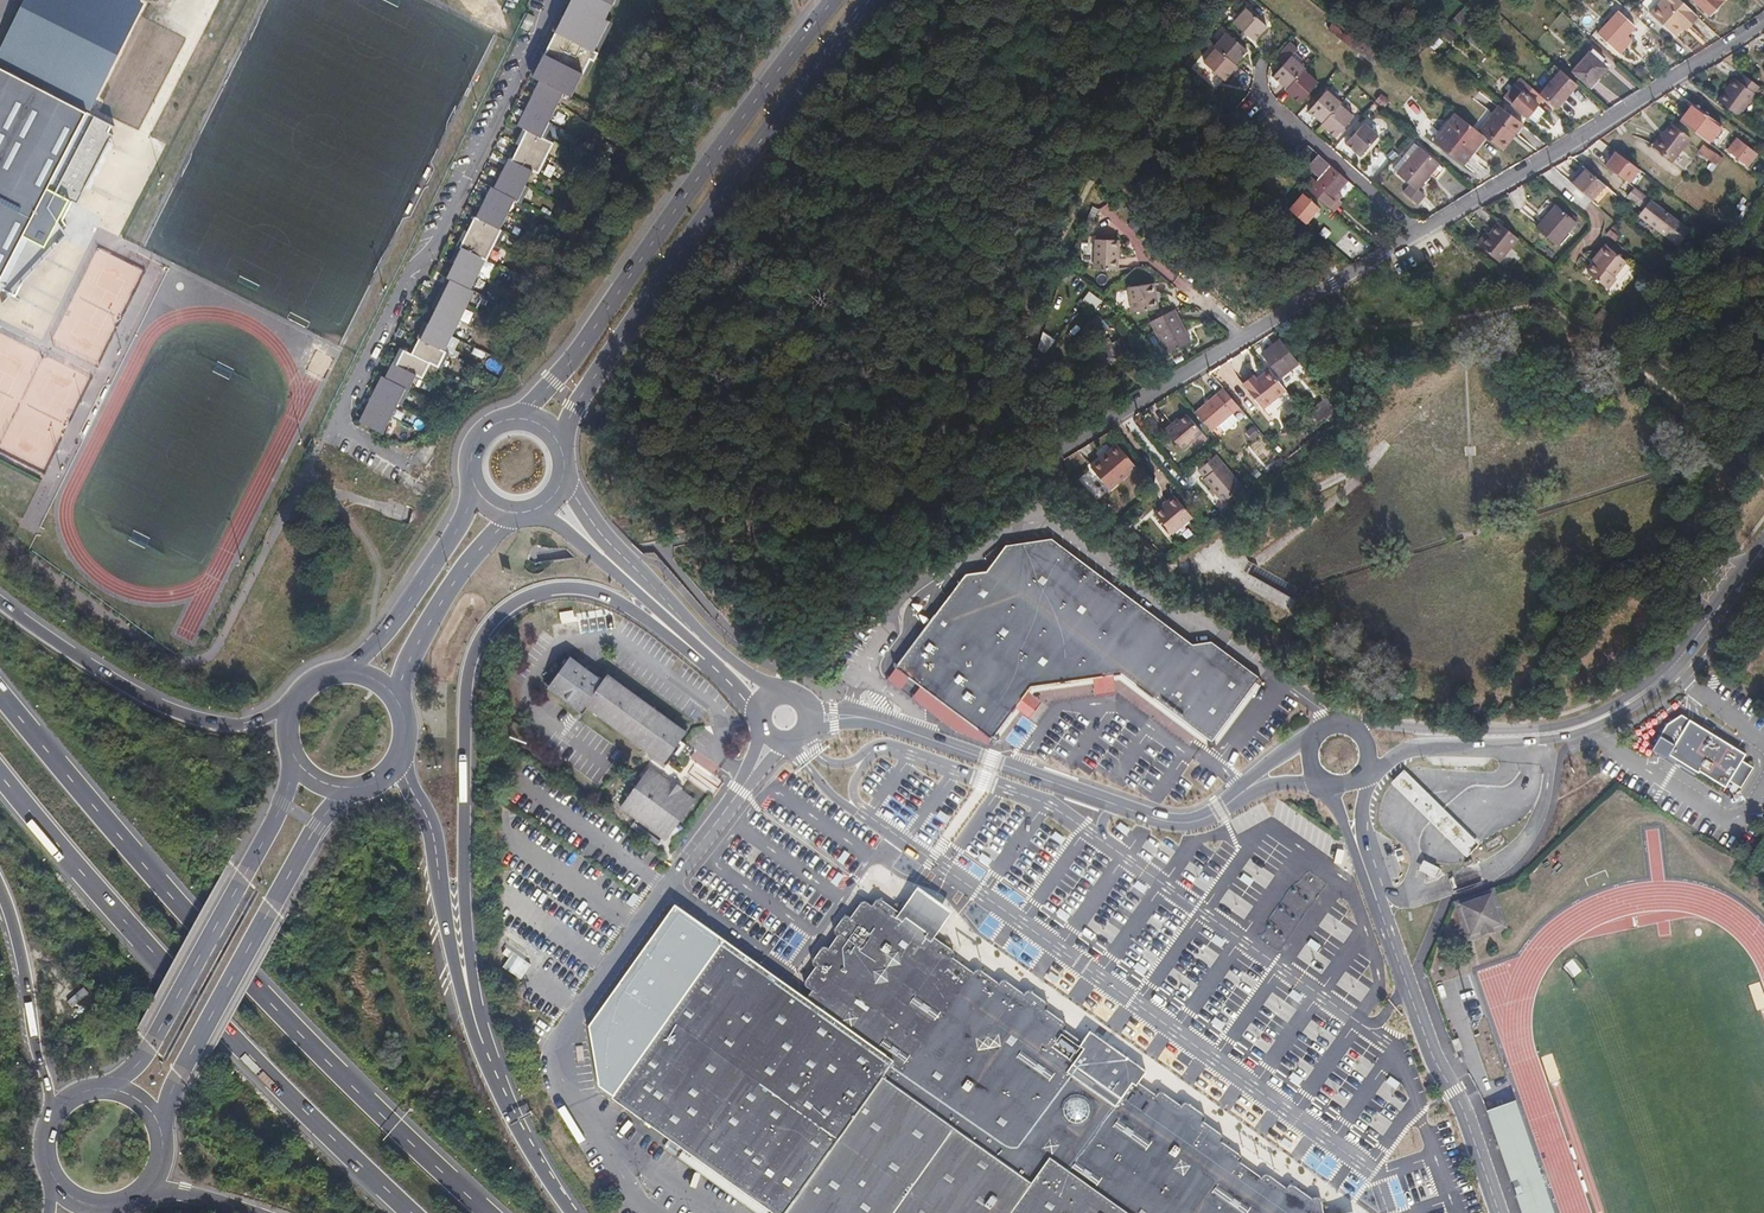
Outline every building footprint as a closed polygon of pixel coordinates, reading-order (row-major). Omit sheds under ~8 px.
[(123,0),(30,0),(0,54),(0,56),(95,103),(140,9),(123,0)] [(464,314),(475,292),(472,290),(501,231),(501,230),(516,200),(518,201),(533,171),(538,174),(554,144),(541,138),(564,92),(572,96),(590,59),(594,60),(598,52),(595,50),(609,21),(605,19),(615,0),(571,0),(534,77),(541,80),(518,126),(528,131),(512,161),(509,159),(494,189),(492,188),(469,233),(447,277),(451,279),(440,301),(464,314)] [(1682,27),(1695,15),(1679,0),(1661,0),(1649,12),(1674,36),(1682,27)] [(1694,2),(1712,21),(1726,7),(1723,4),(1727,0),(1696,0),(1694,2)] [(1246,30),(1252,35),(1257,40),(1270,25),(1249,6),(1236,21),(1246,30)] [(1454,19),(1453,20),(1461,26),(1469,18),(1461,11),(1454,19)] [(1618,12),(1598,34),(1614,49),(1635,28),(1618,12)] [(1684,29),(1697,17),(1695,15),(1682,27),(1684,29)] [(1447,28),(1441,35),(1451,43),(1457,36),(1447,28)] [(1246,30),(1242,35),(1248,40),(1252,35),(1246,30)] [(1219,47),(1238,64),(1250,50),(1244,44),(1238,39),(1229,31),(1217,45),(1219,47)] [(1474,40),(1469,35),(1465,39),(1471,44),(1474,40)] [(1244,44),(1247,41),(1241,36),(1238,39),(1244,44)] [(1427,47),(1434,53),(1442,44),(1436,38),(1427,47)] [(1227,79),(1239,66),(1238,64),(1219,47),(1206,61),(1216,69),(1223,75),(1227,79)] [(1590,88),(1607,69),(1601,63),(1603,60),(1593,50),(1573,72),(1590,88)] [(1302,69),(1304,66),(1290,54),(1282,63),(1277,69),(1272,75),(1286,87),(1302,69)] [(1277,69),(1282,63),(1277,59),(1272,65),(1277,69)] [(23,235),(49,186),(89,111),(75,106),(0,63),(0,278),(23,235)] [(1556,110),(1578,85),(1561,70),(1554,64),(1547,73),(1554,78),(1540,95),(1543,98),(1556,110)] [(1219,79),(1223,75),(1216,69),(1212,74),(1219,79)] [(1304,95),(1309,89),(1316,81),(1302,69),(1286,87),(1285,90),(1298,101),(1304,95)] [(1717,102),(1737,117),(1753,98),(1760,87),(1743,74),(1737,80),(1734,78),(1717,102)] [(1505,99),(1527,118),(1530,113),(1532,115),(1536,110),(1534,109),(1538,105),(1543,98),(1540,95),(1529,85),(1521,79),(1516,85),(1505,99)] [(1339,103),(1340,101),(1325,88),(1318,97),(1313,102),(1307,109),(1322,122),(1339,103)] [(1309,99),(1314,94),(1309,89),(1304,95),(1309,99)] [(1313,102),(1318,97),(1314,94),(1309,99),(1313,102)] [(1353,114),(1339,103),(1322,122),(1321,124),(1335,135),(1353,114)] [(1530,113),(1527,118),(1535,123),(1545,111),(1538,105),(1534,109),(1536,110),(1532,115),(1530,113)] [(1680,122),(1709,144),(1721,127),(1693,106),(1680,122)] [(49,186),(71,197),(78,201),(84,186),(89,189),(114,144),(109,141),(112,135),(108,132),(112,125),(89,111),(49,186)] [(1524,125),(1506,111),(1485,138),(1487,140),(1500,150),(1512,135),(1514,137),(1524,125)] [(1485,138),(1452,112),(1432,139),(1467,166),(1487,140),(1485,138)] [(1364,121),(1346,142),(1362,155),(1379,134),(1364,121)] [(1671,162),(1689,138),(1670,124),(1652,148),(1671,162)] [(1748,166),(1757,154),(1737,139),(1727,152),(1748,166)] [(1393,169),(1396,172),(1418,146),(1415,144),(1393,169)] [(1716,167),(1722,159),(1703,145),(1698,153),(1716,167)] [(1418,146),(1396,172),(1410,184),(1402,193),(1416,205),(1424,195),(1418,190),(1439,165),(1418,146)] [(1637,169),(1614,151),(1604,164),(1627,182),(1637,169)] [(1334,196),(1348,180),(1319,154),(1308,167),(1321,178),(1317,183),(1311,178),(1303,186),(1329,209),(1337,199),(1334,196)] [(1604,185),(1585,169),(1572,184),(1585,196),(1591,201),(1599,193),(1597,192),(1604,185)] [(49,186),(23,235),(0,278),(0,288),(14,295),(66,234),(60,217),(71,197),(49,186)] [(1679,244),(1691,229),(1635,186),(1647,212),(1643,217),(1679,244)] [(1289,210),(1306,224),(1320,208),(1303,194),(1289,210)] [(1556,246),(1576,223),(1556,205),(1536,228),(1556,246)] [(1498,263),(1518,238),(1499,222),(1479,248),(1498,263)] [(1095,268),(1119,268),(1119,247),(1115,247),(1115,239),(1096,238),(1095,268)] [(1600,260),(1595,267),(1587,276),(1604,291),(1613,280),(1610,278),(1623,263),(1605,249),(1597,258),(1600,260)] [(1592,264),(1595,267),(1600,260),(1597,258),(1592,264)] [(1129,286),(1133,312),(1155,309),(1153,293),(1157,292),(1156,283),(1129,286)] [(445,352),(464,314),(440,301),(413,355),(404,351),(397,366),(393,364),(385,379),(382,377),(360,421),(383,433),(405,389),(409,391),(416,376),(423,379),(430,364),(438,367),(446,352),(445,352)] [(1189,342),(1173,308),(1149,321),(1166,354),(1189,342)] [(1118,340),(1107,346),(1104,342),(1090,350),(1101,369),(1126,354),(1118,340)] [(1297,361),(1292,355),(1291,356),(1279,341),(1263,354),(1280,375),(1297,361)] [(1271,371),(1269,368),(1256,379),(1258,381),(1271,371)] [(1262,408),(1269,403),(1285,389),(1271,371),(1258,381),(1256,379),(1255,378),(1245,387),(1262,408)] [(483,380),(469,373),(463,386),(477,393),(483,380)] [(1243,385),(1245,387),(1255,378),(1254,376),(1243,385)] [(1194,411),(1209,430),(1216,424),(1231,412),(1237,406),(1222,388),(1194,411)] [(1295,400),(1302,409),(1313,400),(1305,391),(1295,400)] [(1238,420),(1231,412),(1216,424),(1223,432),(1238,420)] [(1172,423),(1170,421),(1162,428),(1179,448),(1199,431),(1184,413),(1172,423)] [(1115,443),(1090,464),(1108,485),(1133,465),(1115,443)] [(1199,470),(1204,477),(1202,479),(1223,504),(1242,488),(1216,456),(1199,470)] [(1154,512),(1171,532),(1191,516),(1174,495),(1154,512)] [(1258,684),(1263,687),(1264,686),(1264,684),(1264,682),(1262,679),(1213,643),(1194,645),(1055,540),(1008,547),(990,571),(968,575),(898,667),(893,674),(889,680),(900,690),(905,684),(907,682),(910,677),(920,686),(915,692),(911,698),(931,713),(959,735),(989,746),(993,740),(995,739),(997,740),(1000,740),(1002,738),(998,734),(1019,706),(1030,692),(1033,687),(1095,680),(1115,677),(1124,676),(1214,744),(1258,684)] [(573,661),(606,685),(608,682),(572,656),(570,659),(573,661)] [(551,685),(554,687),(573,661),(570,659),(551,685)] [(589,707),(591,704),(606,685),(573,661),(554,687),(586,711),(589,707)] [(611,678),(614,680),(690,735),(693,738),(694,736),(612,676),(611,678)] [(1125,683),(1211,747),(1214,744),(1124,676),(1125,683)] [(1116,683),(1115,677),(1095,680),(1096,686),(1097,693),(1117,691),(1116,683)] [(591,704),(594,707),(614,680),(611,678),(608,682),(606,685),(591,704)] [(614,680),(594,707),(661,755),(660,757),(668,764),(690,735),(614,680)] [(1096,686),(1095,680),(1033,687),(1039,692),(1096,686)] [(1220,745),(1263,687),(1258,684),(1214,744),(1211,747),(1213,748),(1214,748),(1217,748),(1220,745)] [(587,716),(589,713),(586,711),(554,687),(551,685),(549,688),(587,716)] [(1039,692),(1033,687),(1030,692),(1035,696),(1039,692)] [(1019,706),(1024,710),(1032,715),(1042,701),(1035,696),(1030,692),(1019,706)] [(661,755),(594,707),(591,704),(589,707),(592,709),(659,758),(660,757),(661,755)] [(998,734),(1002,738),(1024,710),(1019,706),(998,734)] [(1660,736),(1675,745),(1690,721),(1681,715),(1668,724),(1660,736)] [(1660,736),(1652,750),(1666,758),(1668,755),(1698,773),(1699,771),(1725,787),(1729,780),(1741,760),(1745,754),(1690,721),(1675,745),(1660,736)] [(690,735),(668,764),(672,766),(693,738),(690,735)] [(1741,760),(1729,780),(1741,788),(1753,767),(1741,760)] [(624,809),(668,841),(698,801),(684,791),(686,789),(677,782),(675,785),(653,769),(624,809)] [(1448,850),(1464,832),(1402,777),(1387,795),(1448,850)] [(635,828),(660,847),(663,843),(638,825),(635,828)] [(1436,876),(1438,868),(1422,863),(1420,872),(1436,876)] [(902,923),(906,918),(928,934),(925,939),(931,944),(934,939),(943,926),(952,914),(933,901),(917,889),(909,901),(899,914),(896,919),(902,923)] [(1495,892),(1448,906),(1460,944),(1506,929),(1495,892)] [(774,1211),(777,1212),(1323,1212),(1322,1204),(1324,1204),(1323,1202),(1318,1199),(1316,1199),(1312,1200),(1295,1187),(1290,1187),(1288,1188),(1287,1190),(1270,1177),(1269,1176),(1267,1176),(1264,1177),(1259,1182),(1240,1168),(1243,1163),(1243,1159),(1241,1156),(1239,1160),(1222,1148),(1225,1144),(1226,1142),(1224,1137),(1223,1136),(1220,1140),(1203,1128),(1207,1124),(1207,1121),(1206,1117),(1205,1116),(1202,1120),(1185,1108),(1187,1104),(1184,1103),(1181,1103),(1180,1104),(1177,1109),(1163,1099),(1166,1095),(1165,1094),(1162,1094),(1159,1095),(1155,1100),(1138,1088),(1148,1074),(1092,1034),(1081,1048),(1064,1036),(1068,1030),(1068,1027),(1067,1025),(1066,1024),(1063,1028),(1048,1016),(1051,1011),(1050,1007),(1048,1004),(1045,1009),(1032,999),(1035,994),(1032,994),(1029,995),(1028,996),(1025,1000),(1008,988),(1011,984),(1009,983),(1004,984),(1002,986),(1000,989),(983,977),(986,974),(984,973),(980,973),(978,975),(975,979),(954,964),(958,959),(958,957),(958,954),(958,952),(956,950),(951,951),(934,939),(931,944),(925,939),(928,934),(906,918),(902,923),(896,919),(899,914),(884,906),(886,903),(885,902),(880,903),(876,909),(871,905),(868,905),(864,906),(863,907),(867,910),(858,922),(854,919),(850,919),(848,920),(846,922),(849,924),(844,932),(839,929),(837,932),(837,935),(838,937),(830,949),(828,948),(826,949),(822,951),(817,960),(816,961),(815,964),(816,968),(808,979),(806,981),(806,985),(808,988),(813,992),(808,999),(724,941),(675,907),(589,1027),(599,1087),(613,1098),(611,1100),(688,1149),(774,1211)] [(1514,1102),(1486,1112),(1510,1183),(1517,1180),(1522,1193),(1516,1196),(1522,1212),(1554,1212),(1514,1102)] [(774,1211),(688,1149),(681,1159),(756,1212),(772,1212),(774,1211)]
